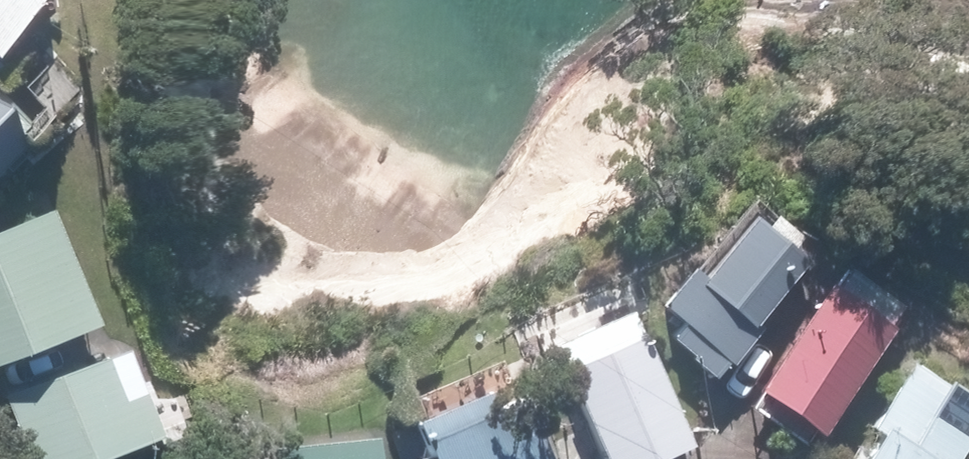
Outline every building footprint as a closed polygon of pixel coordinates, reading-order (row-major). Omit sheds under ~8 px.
[(10,65),(57,1),(57,0),(0,0),(0,58),(10,65)] [(40,142),(0,105),(0,185),(40,142)] [(0,241),(0,359),(6,374),(112,332),(65,215),(0,241)] [(818,269),(804,255),(815,244),(784,218),(773,231),(764,223),(713,286),(702,277),(670,315),(686,327),(673,342),(725,385),(740,368),(743,370),(770,337),(764,333),(818,269)] [(838,290),(767,397),(833,441),(905,334),(838,290)] [(568,349),(614,458),(683,458),(701,452),(656,343),(650,344),(639,320),(568,349)] [(14,399),(36,458),(126,458),(171,442),(138,353),(14,399)] [(882,434),(894,442),(883,458),(968,458),(968,434),(942,417),(959,391),(922,368),(882,434)] [(421,429),(432,453),(440,450),(444,458),(559,458),(534,403),(513,413),(504,392),(421,429)] [(388,445),(285,455),(285,458),(389,458),(388,445)]
